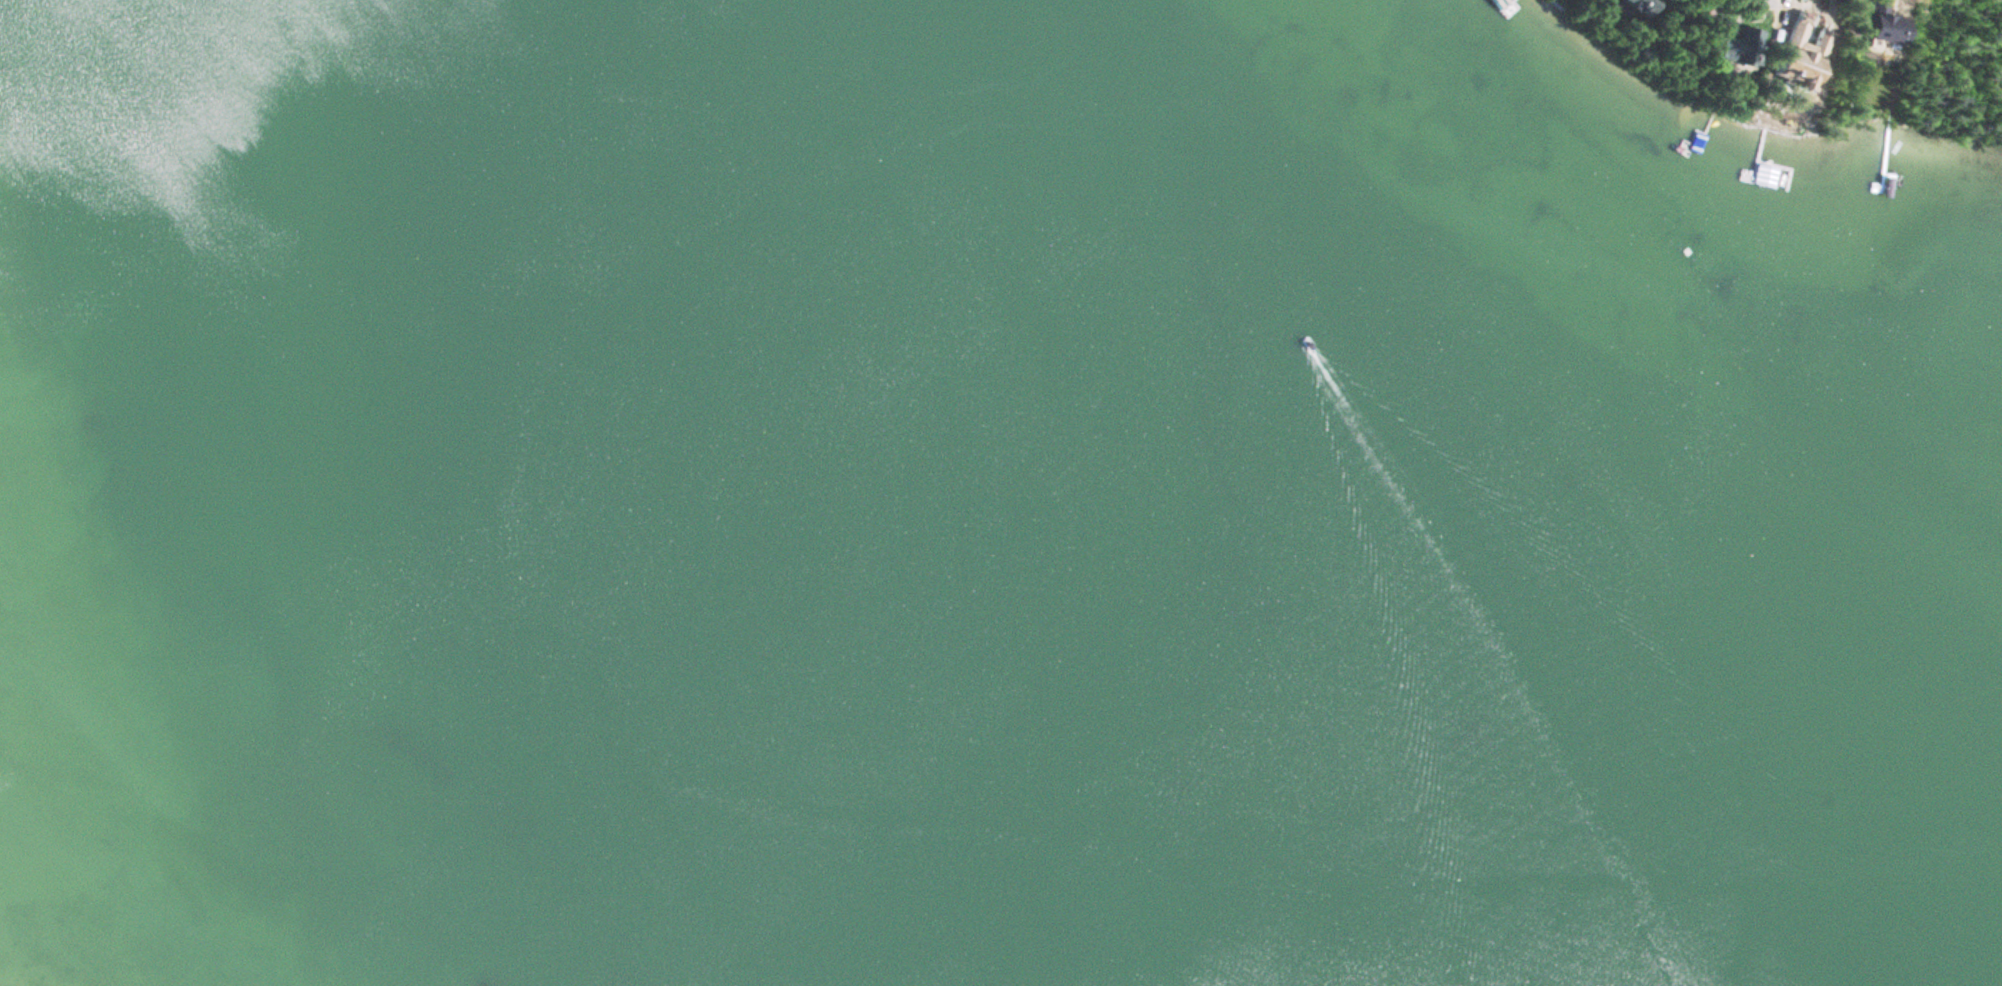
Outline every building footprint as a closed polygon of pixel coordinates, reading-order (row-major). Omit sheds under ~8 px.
[(1912,19),(1866,14),(1863,45),(1909,50),(1912,19)] [(1757,31),(1732,25),(1728,43),(1721,41),(1716,60),(1748,67),(1757,31)]
